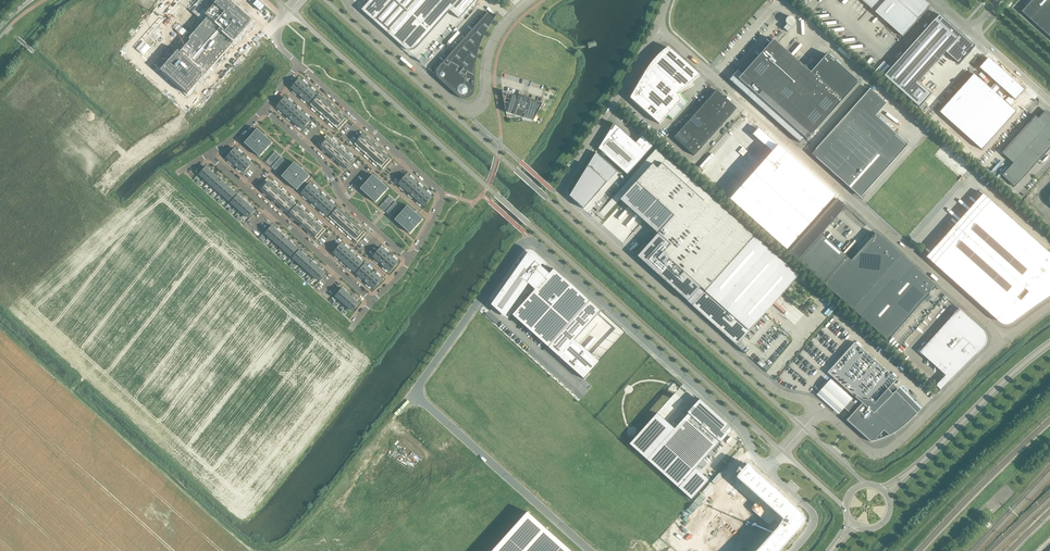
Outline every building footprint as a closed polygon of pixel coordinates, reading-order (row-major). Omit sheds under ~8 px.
[(159,69),(187,94),(252,21),(228,0),(200,0),(191,10),(200,17),(177,42),(180,45),(159,69)] [(365,6),(364,7),(364,8),(364,9),(364,10),(364,11),(364,12),(365,13),(366,14),(404,48),(407,50),(411,50),(414,50),(417,47),(450,11),(459,19),(476,0),(370,0),(365,6)] [(903,37),(931,6),(924,0),(862,0),(903,37)] [(1049,37),(1049,0),(1033,0),(1022,12),(1049,37)] [(488,12),(438,67),(437,70),(436,73),(437,76),(438,78),(441,81),(459,97),(460,98),(464,99),(468,98),(471,97),(473,95),(474,93),(474,80),(475,67),(477,56),(480,46),(482,40),(487,31),(492,22),(497,15),(494,19),(488,13),(488,12)] [(972,51),(976,46),(943,17),(940,15),(885,76),(921,108),(933,94),(920,83),(947,52),(960,64),(972,51)] [(791,25),(794,25),(794,17),(786,16),(786,29),(791,29),(791,25)] [(149,36),(137,48),(144,54),(155,42),(149,36)] [(742,92),(800,143),(805,138),(807,140),(859,82),(827,54),(810,73),(773,40),(739,79),(741,83),(741,89),(742,91),(742,92)] [(669,48),(668,47),(663,51),(658,56),(654,60),(650,65),(646,70),(644,74),(644,75),(640,82),(630,98),(644,111),(645,111),(654,119),(659,124),(668,115),(673,119),(686,104),(683,101),(682,100),(677,93),(700,76),(669,48)] [(975,74),(940,112),(983,150),(1017,112),(996,93),(1002,87),(1016,100),(1025,90),(1008,75),(1005,72),(1001,69),(989,58),(980,68),(996,82),(991,88),(975,74)] [(300,87),(304,83),(299,79),(295,83),(300,87)] [(296,92),(300,87),(295,83),(291,88),(296,92)] [(304,91),(308,87),(304,83),(300,87),(304,91)] [(304,91),(300,87),(296,92),(300,95),(304,91)] [(308,95),(312,90),(308,87),(304,91),(308,95)] [(848,187),(849,186),(896,134),(871,112),(882,100),(870,89),(811,154),(848,187)] [(317,94),(312,90),(308,95),(313,99),(317,94)] [(717,90),(674,137),(694,156),(737,109),(717,90)] [(304,99),(308,95),(304,91),(300,95),(304,99)] [(542,104),(502,91),(506,112),(533,121),(542,104)] [(309,103),(313,99),(308,95),(304,99),(309,103)] [(315,109),(323,99),(319,95),(310,105),(315,109)] [(289,101),(285,98),(281,102),(285,106),(289,101)] [(319,112),(327,103),(323,99),(315,109),(319,112)] [(289,110),(293,105),(289,101),(285,106),(289,110)] [(285,106),(281,102),(277,106),(281,110),(285,106)] [(323,116),(332,107),(327,103),(319,112),(323,116)] [(298,109),(293,105),(289,110),(294,113),(298,109)] [(285,114),(289,110),(285,106),(281,110),(285,114)] [(328,120),(336,110),(332,107),(323,116),(328,120)] [(298,117),(302,113),(298,109),(294,113),(298,117)] [(290,118),(294,113),(289,110),(285,114),(290,118)] [(332,124),(340,114),(336,110),(328,120),(332,124)] [(1049,148),(1049,113),(1049,114),(1047,112),(1040,119),(1036,116),(1002,153),(1014,163),(1003,176),(1015,187),(1049,148)] [(294,122),(298,117),(294,113),(290,118),(294,122)] [(302,121),(306,117),(302,113),(298,117),(302,121)] [(343,120),(345,118),(340,114),(332,124),(336,128),(338,126),(339,124),(340,123),(342,121),(343,120)] [(302,121),(298,117),(294,122),(298,125),(302,121)] [(306,125),(310,121),(306,117),(302,121),(306,125)] [(306,125),(302,121),(298,125),(303,129),(306,125)] [(640,147),(614,123),(601,144),(611,153),(607,157),(627,175),(653,146),(646,140),(640,147)] [(257,129),(245,143),(260,157),(272,143),(257,129)] [(772,152),(729,200),(786,250),(786,251),(834,197),(835,196),(788,155),(789,155),(761,131),(761,130),(755,137),(755,138),(772,152)] [(359,148),(367,138),(363,134),(354,144),(359,148)] [(325,150),(333,141),(329,137),(327,138),(326,140),(324,142),(323,143),(322,145),(320,146),(325,150)] [(363,152),(372,142),(367,138),(359,148),(363,152)] [(329,154),(337,145),(333,141),(325,150),(329,154)] [(367,155),(376,146),(372,142),(363,152),(367,155)] [(870,206),(998,320),(1010,307),(1019,315),(1046,285),(1049,288),(1049,287),(1049,282),(1049,281),(1049,280),(1049,273),(1049,271),(1049,270),(1048,271),(1044,268),(1049,262),(1049,253),(927,143),(914,157),(900,172),(889,185),(880,195),(875,201),(870,206)] [(333,158),(342,148),(337,145),(329,154),(333,158)] [(372,159),(380,150),(376,146),(367,155),(372,159)] [(234,148),(231,153),(235,157),(239,152),(234,148)] [(337,162),(346,152),(342,148),(333,158),(337,162)] [(656,149),(599,212),(605,217),(620,200),(658,234),(638,255),(637,256),(659,276),(675,291),(692,306),(754,236),(694,182),(656,149)] [(376,163),(384,154),(380,150),(372,159),(376,163)] [(243,156),(239,152),(235,157),(239,161),(243,156)] [(342,165),(350,156),(346,152),(337,162),(342,165)] [(617,172),(611,167),(611,166),(596,152),(572,191),(570,195),(569,196),(574,200),(576,202),(583,209),(617,172)] [(231,153),(227,157),(231,161),(235,157),(231,153)] [(388,158),(389,158),(384,154),(376,163),(380,167),(382,165),(383,164),(384,162),(386,161),(387,159),(388,158)] [(247,160),(243,156),(239,161),(243,164),(247,160)] [(346,169),(355,160),(350,156),(342,165),(346,169)] [(235,157),(231,161),(235,165),(239,161),(235,157)] [(243,164),(248,168),(252,164),(247,160),(243,164)] [(239,161),(235,165),(240,169),(243,164),(239,161)] [(297,190),(309,176),(294,162),(282,176),(297,190)] [(243,164),(240,169),(244,173),(248,168),(243,164)] [(206,167),(199,174),(204,178),(210,171),(206,167)] [(208,182),(215,175),(210,171),(204,178),(208,182)] [(212,186),(219,178),(215,175),(208,182),(212,186)] [(373,175),(360,189),(375,202),(388,188),(373,175)] [(407,183),(411,178),(406,175),(402,179),(407,183)] [(216,189),(223,182),(219,178),(212,186),(216,189)] [(411,187),(415,182),(411,178),(407,183),(411,187)] [(403,187),(407,183),(402,179),(399,183),(403,187)] [(263,188),(261,189),(266,193),(274,184),(270,180),(268,182),(267,183),(266,185),(264,186),(263,188)] [(221,193),(227,186),(223,182),(216,189),(221,193)] [(415,190),(419,186),(415,182),(411,187),(415,190)] [(411,187),(407,183),(403,187),(407,191),(411,187)] [(274,184),(266,193),(270,197),(278,188),(274,184)] [(314,188),(309,184),(306,188),(310,192),(314,188)] [(225,197),(231,190),(227,186),(221,193),(225,197)] [(424,190),(419,186),(415,190),(420,194),(424,190)] [(411,195),(415,190),(411,187),(407,191),(411,195)] [(278,188),(270,197),(274,201),(283,192),(278,188)] [(306,196),(310,192),(306,188),(302,193),(306,196)] [(318,191),(314,188),(310,192),(314,196),(318,191)] [(236,194),(231,190),(225,197),(229,201),(236,194)] [(416,199),(420,194),(415,190),(411,195),(416,199)] [(428,194),(424,190),(420,194),(424,198),(428,194)] [(322,195),(318,191),(314,196),(318,200),(322,195)] [(283,192),(274,201),(279,205),(287,195),(283,192)] [(310,200),(314,196),(310,192),(306,196),(310,200)] [(420,202),(424,198),(420,194),(416,199),(420,202)] [(432,197),(428,194),(424,198),(428,202),(432,197)] [(238,195),(231,202),(235,206),(242,199),(238,195)] [(291,199),(287,195),(279,205),(283,208),(291,199)] [(323,203),(327,199),(322,195),(318,200),(323,203)] [(315,204),(318,200),(314,196),(310,200),(315,204)] [(424,206),(428,202),(424,198),(420,202),(424,206)] [(860,317),(908,262),(904,259),(875,233),(866,244),(851,260),(821,234),(846,207),(836,198),(788,253),(793,257),(822,283),(852,309),(860,317)] [(246,203),(242,199),(235,206),(240,210),(246,203)] [(291,199),(283,208),(287,212),(296,203),(291,199)] [(331,203),(327,199),(323,203),(327,207),(331,203)] [(319,208),(323,203),(318,200),(315,204),(319,208)] [(250,207),(246,203),(240,210),(244,214),(250,207)] [(327,207),(323,203),(319,208),(323,212),(327,207)] [(335,207),(331,203),(327,207),(331,211),(335,207)] [(298,213),(302,209),(297,204),(289,214),(293,218),(298,213)] [(408,206),(395,220),(410,233),(423,219),(408,206)] [(255,211),(250,207),(244,214),(248,218),(255,211)] [(327,215),(331,211),(327,207),(323,212),(327,215)] [(334,221),(342,212),(337,208),(329,217),(334,221)] [(393,215),(395,218),(402,210),(399,208),(393,215)] [(302,217),(306,212),(302,209),(298,213),(293,218),(297,222),(302,217)] [(306,221),(310,216),(306,212),(302,217),(297,222),(302,225),(306,221)] [(338,225),(346,215),(342,212),(334,221),(338,225)] [(342,228),(350,219),(346,215),(338,225),(342,228)] [(310,224),(314,220),(310,216),(306,221),(302,225),(306,229),(310,224)] [(346,232),(355,223),(350,219),(342,228),(346,232)] [(314,228),(319,224),(314,220),(310,224),(306,229),(310,233),(314,228)] [(350,236),(359,227),(355,223),(346,232),(350,236)] [(320,231),(322,229),(323,228),(319,224),(314,228),(310,233),(315,237),(316,235),(317,234),(319,232),(320,231)] [(272,226),(265,233),(270,237),(276,230),(272,226)] [(359,235),(360,234),(362,232),(363,231),(359,227),(350,236),(355,240),(356,238),(358,237),(359,235)] [(280,233),(276,230),(270,237),(274,241),(280,233)] [(285,237),(280,233),(274,241),(278,245),(285,237)] [(848,256),(851,259),(871,238),(867,235),(848,256)] [(798,276),(754,236),(692,306),(736,345),(798,276)] [(289,241),(285,237),(278,245),(282,248),(289,241)] [(293,245),(289,241),(282,248),(287,252),(293,245)] [(636,247),(638,244),(636,242),(629,250),(631,251),(632,249),(632,250),(634,248),(634,249),(636,247)] [(342,252),(346,248),(341,244),(337,248),(342,252)] [(298,249),(293,245),(287,252),(291,256),(298,249)] [(381,256),(385,251),(381,247),(377,252),(381,256)] [(338,256),(342,252),(337,248),(333,252),(338,256)] [(346,256),(350,251),(346,248),(342,252),(346,256)] [(297,261),(304,254),(299,250),(293,257),(297,261)] [(354,255),(350,251),(346,256),(350,260),(354,255)] [(389,255),(385,251),(381,256),(385,259),(389,255)] [(342,260),(346,256),(342,252),(338,256),(342,260)] [(377,260),(381,256),(377,252),(373,256),(377,260)] [(301,265),(308,258),(304,254),(297,261),(301,265)] [(354,263),(358,259),(354,255),(350,260),(354,263)] [(390,263),(394,259),(389,255),(385,259),(390,263)] [(527,255),(495,300),(507,312),(528,283),(535,289),(534,289),(535,290),(512,315),(584,379),(599,362),(575,340),(601,311),(554,268),(549,274),(548,273),(546,276),(538,269),(540,266),(527,255)] [(350,260),(346,256),(342,260),(346,264),(350,260)] [(382,264),(385,259),(381,256),(377,260),(382,264)] [(306,269),(312,262),(308,258),(301,265),(306,269)] [(363,263),(358,259),(354,263),(359,267),(363,263)] [(386,268),(390,263),(385,259),(382,264),(386,268)] [(394,267),(398,263),(394,259),(390,263),(394,267)] [(354,263),(350,260),(346,264),(350,268),(354,263)] [(310,273),(316,265),(312,262),(306,269),(310,273)] [(860,317),(861,317),(887,341),(936,286),(908,262),(860,317)] [(359,267),(354,263),(350,268),(355,272),(359,267)] [(390,272),(394,267),(390,263),(386,268),(390,272)] [(364,264),(360,269),(365,273),(369,268),(364,264)] [(314,276),(321,269),(316,265),(310,273),(314,276)] [(369,276),(373,272),(369,268),(365,273),(369,276)] [(325,273),(321,269),(314,276),(318,280),(325,273)] [(361,277),(365,273),(360,269),(356,273),(361,277)] [(377,276),(373,272),(369,276),(373,280),(377,276)] [(365,281),(369,276),(365,273),(361,277),(365,281)] [(369,285),(373,280),(369,276),(365,281),(369,285)] [(378,284),(382,280),(377,276),(373,280),(378,284)] [(374,289),(378,284),(373,280),(369,285),(374,289)] [(342,288),(335,296),(340,300),(346,292),(342,288)] [(351,296),(346,292),(340,300),(344,303),(351,296)] [(355,300),(351,296),(344,303),(348,307),(355,300)] [(359,304),(355,300),(348,307),(353,311),(359,304)] [(792,306),(792,322),(798,322),(798,316),(803,316),(803,311),(797,311),(797,306),(792,306)] [(947,376),(946,377),(950,381),(984,347),(986,345),(986,343),(987,341),(987,339),(987,337),(987,335),(987,334),(986,333),(985,331),(960,309),(920,350),(947,376)] [(820,391),(819,393),(839,412),(843,407),(852,415),(847,420),(870,442),(874,441),(878,440),(885,437),(889,435),(892,434),(897,431),(900,429),(903,427),(906,424),(909,421),(919,411),(911,403),(912,401),(906,395),(904,396),(896,388),(895,389),(891,385),(896,379),(854,342),(827,373),(834,379),(831,382),(829,381),(823,388),(822,387),(819,390),(820,391)] [(758,362),(767,370),(770,367),(761,358),(758,362)] [(543,365),(556,375),(559,371),(547,362),(543,365)] [(657,413),(629,444),(648,461),(691,500),(705,484),(709,480),(697,470),(696,468),(720,442),(720,443),(724,439),(728,434),(732,429),(730,427),(728,425),(717,415),(705,404),(699,399),(693,407),(691,408),(691,409),(687,413),(688,414),(679,423),(673,418),(668,423),(657,413)] [(737,477),(742,483),(738,487),(756,503),(752,508),(770,524),(772,522),(777,528),(772,534),(755,550),(778,550),(781,548),(784,545),(787,542),(789,539),(800,527),(800,526),(803,523),(800,520),(803,517),(800,515),(801,514),(754,472),(754,471),(752,469),(748,465),(737,477)] [(527,512),(492,550),(571,550),(527,512)]
